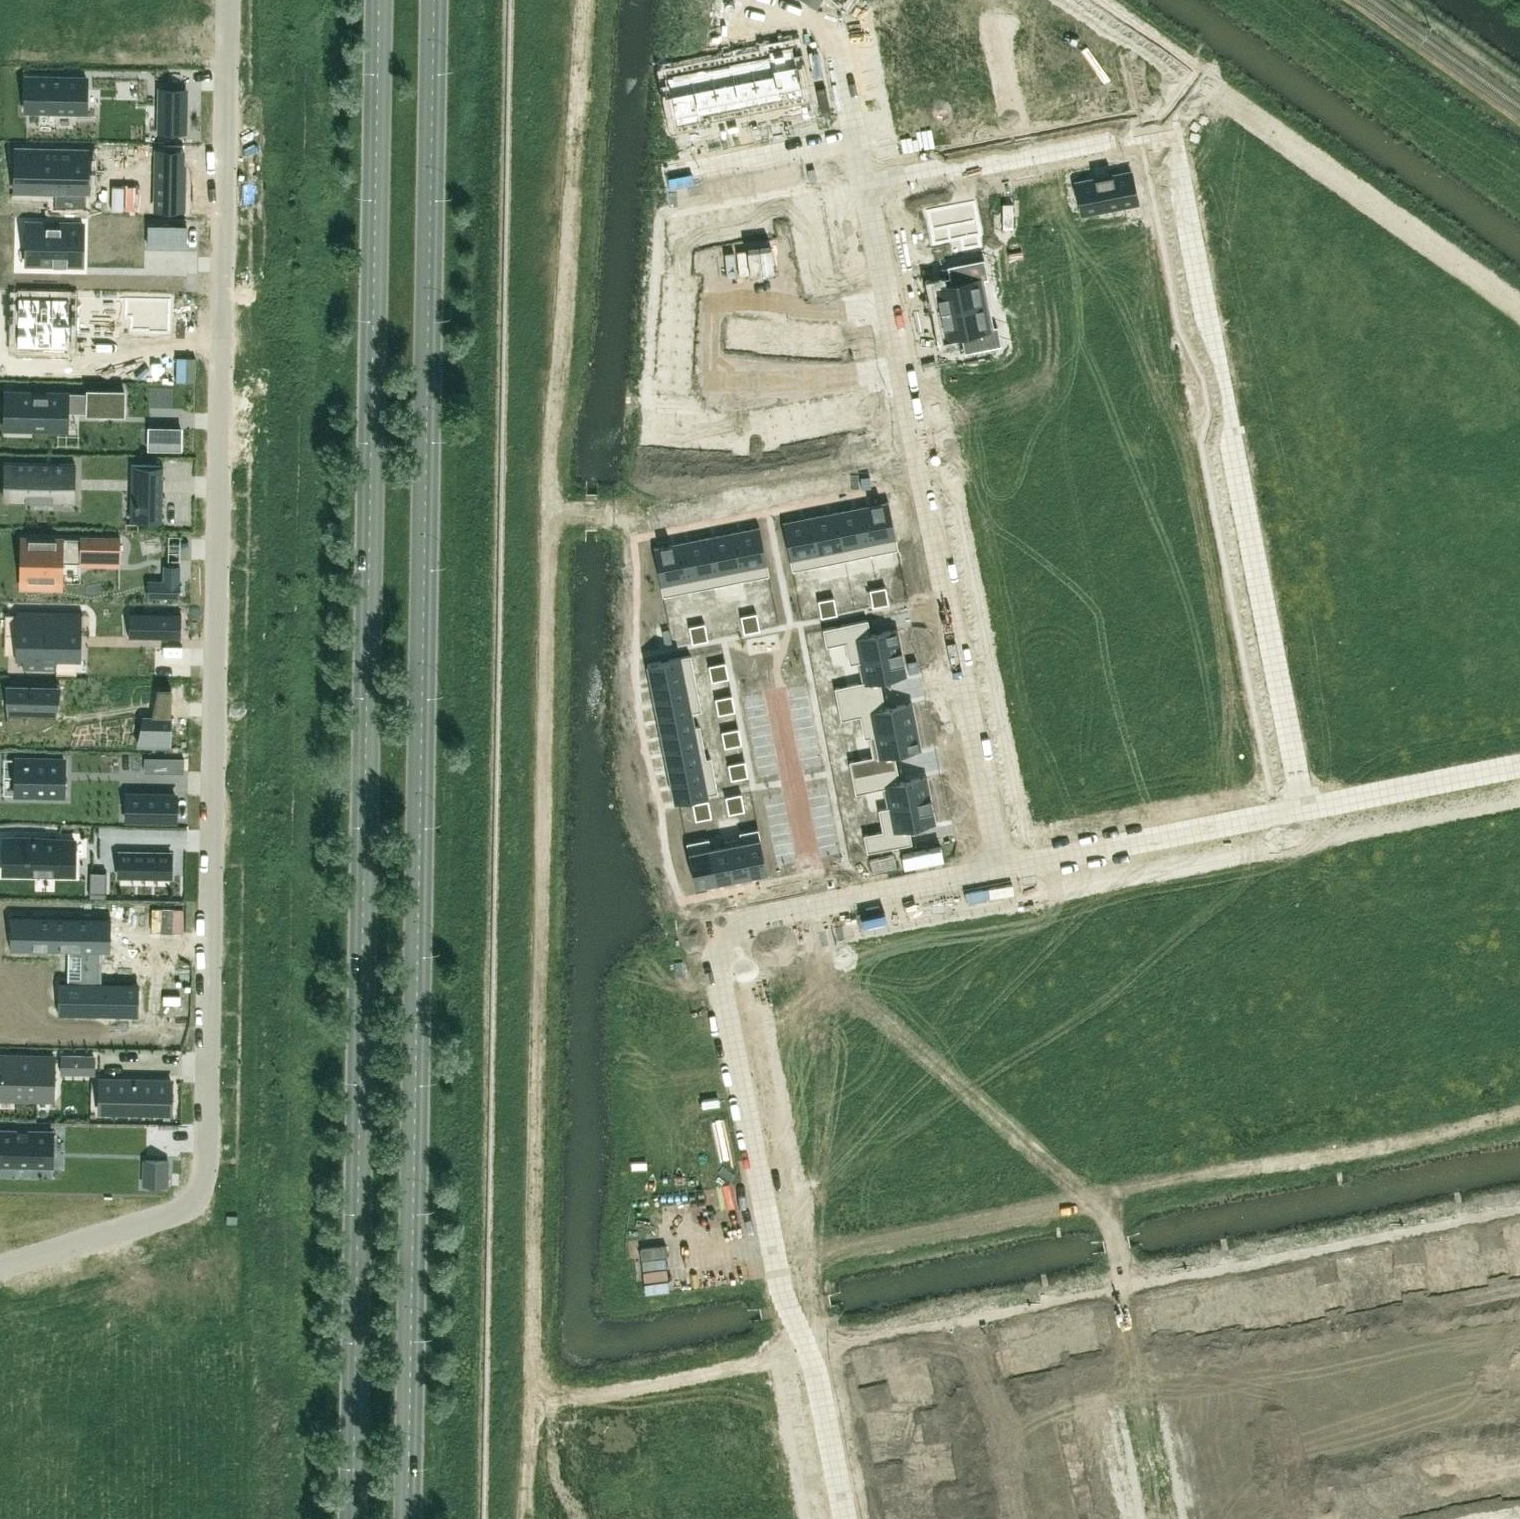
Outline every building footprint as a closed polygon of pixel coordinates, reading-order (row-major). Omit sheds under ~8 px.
[(801,7),(810,13),(817,3),(812,0),(805,0),(801,7)] [(769,20),(758,22),(760,34),(771,31),(769,20)] [(728,24),(717,26),(720,38),(731,36),(728,24)] [(771,31),(760,34),(763,45),(774,43),(771,31)] [(731,36),(720,38),(722,49),(733,47),(731,36)] [(690,39),(679,41),(681,52),(692,50),(690,39)] [(792,43),(768,48),(769,53),(770,53),(779,97),(802,93),(792,43)] [(692,50),(681,52),(683,64),(694,62),(692,50)] [(769,53),(750,57),(759,101),(779,97),(770,53),(769,53)] [(912,78),(893,82),(896,94),(899,93),(902,107),(954,96),(946,54),(909,62),(912,78)] [(750,57),(730,61),(739,105),(759,101),(750,57)] [(730,61),(710,65),(719,109),(739,105),(730,61)] [(710,65),(690,69),(699,113),(700,113),(719,109),(710,65)] [(690,69),(666,73),(676,122),(701,118),(700,113),(699,113),(690,69)] [(26,75),(26,94),(36,94),(35,109),(85,110),(86,76),(26,75)] [(160,88),(159,130),(185,130),(186,88),(160,88)] [(954,96),(902,107),(907,132),(923,129),(925,143),(962,136),(954,96)] [(27,171),(27,173),(35,173),(34,188),(33,188),(33,190),(89,192),(89,190),(87,190),(88,175),(89,175),(89,169),(88,169),(88,150),(89,150),(89,148),(27,147),(27,149),(29,149),(28,171),(27,171)] [(156,164),(155,208),(183,208),(184,164),(156,164)] [(1131,170),(1075,181),(1081,213),(1137,202),(1131,170)] [(767,199),(757,201),(759,210),(768,208),(767,199)] [(974,200),(927,210),(933,243),(960,238),(963,249),(980,245),(978,234),(981,234),(974,200)] [(768,208),(759,210),(760,218),(770,216),(768,208)] [(699,212),(686,215),(692,245),(705,242),(699,212)] [(686,215),(666,219),(672,249),(692,245),(686,215)] [(770,216),(760,218),(762,227),(772,225),(770,216)] [(27,221),(26,262),(86,263),(87,222),(27,221)] [(173,224),(173,245),(186,246),(187,224),(173,224)] [(772,225),(762,227),(763,231),(762,231),(763,235),(773,233),(772,225)] [(951,283),(935,286),(941,311),(989,302),(984,278),(988,277),(984,258),(947,265),(951,283)] [(664,276),(663,286),(672,286),(673,277),(664,276)] [(673,277),(672,286),(681,287),(681,277),(673,277)] [(681,277),(681,287),(689,288),(690,278),(681,277)] [(690,278),(689,288),(696,288),(696,289),(698,289),(699,278),(690,278)] [(836,282),(827,284),(829,294),(838,292),(836,282)] [(827,284),(818,286),(820,296),(829,294),(827,284)] [(663,286),(662,302),(695,305),(696,289),(696,288),(689,288),(681,287),(672,286),(663,286)] [(818,286),(810,287),(812,297),(820,296),(818,286)] [(805,288),(801,289),(803,299),(812,297),(810,287),(805,288)] [(17,295),(16,347),(68,348),(69,332),(71,332),(71,317),(69,317),(69,296),(17,295)] [(125,297),(125,331),(169,332),(169,298),(125,297)] [(662,302),(661,318),(694,320),(695,305),(662,302)] [(989,302),(941,311),(946,337),(961,334),(964,352),(1001,344),(997,325),(993,326),(989,302)] [(661,318),(660,333),(693,336),(694,320),(661,318)] [(728,319),(726,346),(759,349),(761,321),(728,319)] [(759,349),(759,350),(773,352),(775,321),(761,320),(761,321),(759,349)] [(775,321),(773,352),(786,352),(789,322),(775,321)] [(789,322),(786,352),(799,353),(802,323),(789,322)] [(802,323),(799,353),(813,354),(815,324),(802,323)] [(815,324),(813,354),(826,355),(828,325),(815,324)] [(828,325),(826,355),(840,356),(842,326),(828,325)] [(660,333),(658,349),(692,351),(693,336),(660,333)] [(658,349),(657,365),(690,367),(692,351),(658,349)] [(657,365),(656,381),(665,382),(674,382),(682,383),(689,383),(690,367),(657,365)] [(656,381),(655,391),(664,392),(665,382),(656,381)] [(665,382),(664,392),(673,392),(674,382),(665,382)] [(674,382),(673,392),(682,393),(682,383),(674,382)] [(682,383),(682,393),(691,394),(691,383),(689,383),(682,383)] [(123,414),(124,389),(87,388),(87,392),(50,391),(10,390),(9,420),(32,421),(32,428),(67,429),(67,411),(67,404),(87,404),(87,411),(87,413),(123,414)] [(862,394),(846,397),(852,427),(868,424),(862,394)] [(846,397),(833,400),(839,430),(852,427),(846,397)] [(833,400),(817,403),(823,433),(839,430),(833,400)] [(817,403),(804,405),(810,436),(823,433),(817,403)] [(804,405),(789,408),(795,439),(810,436),(804,405)] [(789,408),(769,412),(771,421),(772,430),(774,438),(775,443),(775,442),(795,439),(789,408)] [(645,411),(643,442),(663,443),(666,413),(645,411)] [(769,412),(759,414),(761,423),(771,421),(769,412)] [(666,413),(663,443),(679,444),(681,414),(666,413)] [(681,414),(679,444),(692,445),(694,415),(681,414)] [(694,415),(692,445),(708,447),(710,416),(694,415)] [(710,416),(708,447),(721,448),(723,417),(710,416)] [(723,417),(721,448),(737,449),(737,444),(738,436),(739,427),(739,418),(723,417)] [(739,418),(739,427),(749,428),(749,419),(739,418)] [(771,421),(761,423),(763,431),(772,430),(771,421)] [(739,427),(738,436),(748,436),(749,428),(739,427)] [(171,430),(171,447),(181,448),(181,431),(171,430)] [(772,430),(763,431),(764,440),(774,438),(772,430)] [(738,436),(737,444),(747,445),(748,436),(738,436)] [(774,438),(764,440),(766,449),(776,447),(775,442),(775,443),(774,438)] [(737,449),(736,453),(747,454),(747,445),(737,444),(737,449)] [(69,499),(70,462),(9,461),(9,497),(69,499)] [(131,463),(131,480),(129,516),(162,517),(162,490),(163,480),(163,464),(131,463)] [(888,500),(861,505),(871,553),(897,548),(888,500)] [(861,505),(835,510),(845,558),(871,553),(861,505)] [(835,510),(809,515),(819,563),(845,558),(835,510)] [(809,515),(782,521),(792,568),(819,563),(809,515)] [(759,525),(732,531),(741,578),(768,573),(759,525)] [(732,531),(706,536),(715,584),(741,578),(732,531)] [(22,535),(21,579),(61,580),(61,561),(80,561),(80,562),(119,563),(120,537),(80,536),(80,537),(64,537),(64,536),(22,535)] [(706,536),(680,541),(690,589),(715,584),(706,536)] [(680,541),(653,546),(663,594),(690,589),(680,541)] [(163,580),(163,596),(179,596),(180,564),(164,564),(163,580)] [(885,585),(877,587),(881,604),(888,602),(885,585)] [(877,587),(869,588),(872,605),(881,604),(877,587)] [(833,596),(825,597),(829,614),(837,612),(833,596)] [(825,597),(818,598),(821,615),(829,614),(825,597)] [(15,657),(23,658),(23,667),(22,667),(22,668),(53,668),(53,666),(53,657),(73,657),(73,658),(74,658),(74,646),(78,646),(79,612),(82,612),(82,610),(16,609),(16,610),(18,610),(18,611),(19,611),(19,627),(17,627),(17,628),(18,628),(18,632),(17,632),(17,634),(18,634),(18,642),(17,642),(17,644),(18,644),(18,648),(17,648),(17,649),(18,649),(18,655),(17,655),(17,656),(15,656),(15,657)] [(129,635),(129,636),(153,636),(178,636),(178,635),(179,635),(179,634),(178,634),(179,629),(179,628),(179,615),(179,614),(180,614),(180,612),(129,611),(130,611),(130,613),(131,613),(130,634),(129,634),(129,635)] [(756,611),(748,612),(751,629),(759,628),(756,611)] [(748,612),(740,614),(743,631),(751,629),(748,612)] [(867,619),(823,627),(826,644),(845,641),(849,662),(859,661),(858,659),(902,651),(897,628),(870,633),(867,619)] [(704,621),(696,623),(700,639),(708,638),(704,621)] [(696,623),(688,624),(692,641),(700,639),(696,623)] [(863,680),(834,686),(838,702),(882,693),(879,680),(906,674),(902,651),(858,659),(859,661),(863,680)] [(690,653),(647,662),(651,683),(694,674),(690,653)] [(725,660),(708,664),(710,671),(726,668),(725,660)] [(726,668),(710,671),(711,679),(728,676),(726,668)] [(1103,673),(1105,685),(1121,682),(1118,670),(1103,673)] [(694,674),(651,683),(654,699),(697,691),(694,674)] [(11,683),(11,706),(15,706),(15,722),(41,718),(41,707),(54,705),(58,684),(11,683)] [(159,689),(159,701),(171,701),(171,689),(159,689)] [(697,691),(654,699),(657,716),(691,709),(691,710),(701,708),(697,691)] [(731,693),(715,696),(716,704),(733,701),(731,693)] [(882,693),(838,702),(841,718),(860,714),(864,736),(869,735),(868,734),(916,725),(912,701),(885,707),(882,693)] [(733,701),(716,704),(718,712),(735,709),(733,701)] [(691,709),(657,716),(661,732),(694,726),(694,725),(691,710),(691,709)] [(160,716),(160,743),(171,743),(171,716),(160,716)] [(694,726),(661,732),(664,749),(702,741),(699,724),(694,725),(694,726)] [(872,755),(849,760),(852,776),(896,767),(894,753),(921,748),(916,725),(868,734),(869,735),(872,755)] [(738,726),(721,729),(723,737),(739,734),(738,726)] [(739,734),(723,737),(724,745),(741,742),(739,734)] [(702,741),(664,749),(667,765),(705,758),(705,757),(702,741)] [(705,758),(667,765),(670,782),(713,773),(710,756),(705,757),(705,758)] [(16,757),(15,793),(63,794),(64,758),(16,757)] [(144,757),(144,769),(152,769),(152,757),(144,757)] [(175,758),(175,770),(184,770),(184,758),(175,758)] [(744,759),(728,762),(729,770),(746,767),(744,759)] [(746,767),(729,770),(731,778),(747,775),(746,767)] [(896,767),(852,776),(855,792),(884,786),(887,806),(888,807),(931,798),(926,775),(899,780),(896,767)] [(713,773),(670,782),(674,799),(717,791),(713,773)] [(741,792),(733,794),(736,810),(744,809),(741,792)] [(127,793),(127,817),(175,818),(175,794),(127,793)] [(733,794),(725,795),(728,812),(736,810),(733,794)] [(882,830),(864,833),(867,851),(911,842),(908,827),(935,822),(931,798),(888,807),(887,806),(878,808),(882,830)] [(708,799),(700,800),(703,817),(711,815),(708,799)] [(700,800),(692,802),(695,819),(703,817),(700,800)] [(758,827),(739,831),(740,836),(741,835),(749,874),(766,870),(758,827)] [(43,868),(73,868),(73,834),(43,833),(28,833),(21,833),(15,833),(15,837),(15,846),(14,855),(15,865),(15,867),(21,867),(28,867),(43,868)] [(740,836),(724,839),(725,844),(726,843),(732,877),(749,874),(741,835),(740,836)] [(708,837),(686,841),(695,884),(716,880),(709,847),(710,846),(708,837)] [(710,846),(709,847),(716,880),(732,877),(726,843),(725,844),(710,846)] [(120,849),(118,871),(122,875),(166,875),(170,872),(171,849),(158,849),(145,849),(120,849)] [(90,870),(90,891),(106,891),(106,871),(90,870)] [(1205,908),(1202,896),(1195,897),(1197,909),(1205,908)] [(1205,908),(1197,909),(1199,921),(1207,919),(1205,908)] [(10,914),(10,916),(12,916),(12,942),(87,944),(86,981),(59,980),(59,1013),(138,1014),(138,995),(137,995),(137,983),(131,983),(131,981),(96,981),(96,950),(110,950),(110,948),(108,948),(109,918),(111,918),(111,916),(10,914)] [(1213,949),(1211,937),(1203,939),(1205,951),(1213,949)] [(1213,949),(1205,951),(1207,962),(1215,961),(1213,949)] [(770,967),(777,1004),(796,1000),(789,964),(770,967)] [(1213,991),(1215,999),(1226,997),(1225,989),(1213,991)] [(1213,991),(1201,994),(1203,1002),(1215,999),(1213,991)] [(873,1016),(875,1024),(886,1022),(885,1014),(873,1016)] [(836,1018),(838,1025),(850,1023),(848,1015),(836,1018)] [(873,1016),(861,1019),(863,1027),(875,1024),(873,1016)] [(836,1018),(825,1020),(826,1028),(838,1025),(836,1018)] [(801,1025),(802,1032),(814,1030),(813,1022),(801,1025)] [(801,1025),(789,1027),(791,1035),(802,1032),(801,1025)] [(54,1096),(54,1094),(52,1094),(53,1058),(54,1058),(54,1057),(0,1055),(0,1056),(0,1057),(0,1073),(0,1095),(54,1096)] [(99,1107),(99,1109),(171,1110),(171,1109),(170,1109),(170,1082),(171,1082),(171,1080),(99,1079),(99,1080),(100,1080),(100,1107),(99,1107)] [(52,1164),(52,1130),(0,1129),(0,1163),(52,1164)] [(167,1183),(168,1159),(144,1158),(143,1182),(167,1183)] [(1505,1226),(1514,1269),(1519,1268),(1519,1223),(1505,1226)] [(1473,1232),(1449,1237),(1457,1278),(1481,1273),(1473,1232)] [(1449,1237),(1424,1242),(1432,1283),(1457,1278),(1449,1237)] [(1206,1285),(1189,1288),(1196,1322),(1213,1319),(1207,1291),(1206,1285)] [(1189,1288),(1173,1292),(1179,1325),(1196,1322),(1189,1288)] [(1224,1288),(1207,1291),(1213,1319),(1214,1325),(1230,1321),(1224,1288)] [(1173,1292),(1152,1296),(1158,1329),(1179,1325),(1173,1292)] [(1089,1308),(1068,1312),(1074,1346),(1095,1342),(1089,1308)] [(1068,1312),(1051,1316),(1052,1322),(1058,1349),(1074,1346),(1068,1312)] [(1510,1323),(1515,1349),(1519,1348),(1519,1321),(1510,1323)] [(1052,1322),(1035,1325),(1042,1359),(1059,1355),(1058,1349),(1052,1322)] [(1035,1325),(1019,1328),(1026,1362),(1042,1359),(1035,1325)] [(1019,1328),(998,1332),(1005,1366),(1026,1362),(1019,1328)] [(1313,1346),(1304,1348),(1307,1361),(1315,1359),(1313,1346)] [(1304,1348),(1296,1349),(1298,1362),(1307,1361),(1304,1348)] [(1280,1353),(1271,1354),(1274,1367),(1282,1365),(1280,1353)] [(1271,1354),(1263,1356),(1265,1369),(1274,1367),(1271,1354)] [(1247,1359),(1238,1361),(1241,1374),(1249,1372),(1247,1359)] [(1238,1361),(1230,1363),(1232,1375),(1241,1374),(1238,1361)] [(1213,1366),(1205,1367),(1207,1380),(1216,1378),(1213,1366)] [(1205,1367),(1196,1369),(1199,1382),(1207,1380),(1205,1367)] [(1188,1371),(1179,1372),(1182,1385),(1191,1383),(1188,1371)] [(894,1409),(867,1414),(872,1438),(915,1429),(911,1408),(934,1404),(931,1387),(891,1394),(894,1409)] [(1092,1390),(1083,1391),(1086,1404),(1095,1402),(1092,1390)] [(1083,1391),(1075,1393),(1077,1406),(1086,1404),(1083,1391)] [(1058,1396),(1050,1398),(1052,1411),(1061,1409),(1058,1396)] [(1262,1396),(1250,1399),(1251,1408),(1264,1405),(1262,1396)] [(1050,1398),(1041,1400),(1044,1412),(1052,1411),(1050,1398)] [(1033,1401),(1025,1403),(1027,1416),(1036,1414),(1033,1401)] [(1517,1403),(1508,1405),(1511,1417),(1519,1416),(1517,1403)] [(1508,1405),(1500,1406),(1502,1419),(1511,1417),(1508,1405)] [(1483,1410),(1475,1411),(1477,1424),(1486,1422),(1483,1410)] [(1475,1411),(1466,1413),(1469,1426),(1477,1424),(1475,1411)] [(1266,1413),(1253,1415),(1255,1424),(1267,1422),(1266,1413)] [(1105,1415),(1071,1421),(1075,1442),(1109,1436),(1105,1415)] [(1450,1416),(1442,1418),(1444,1431),(1453,1429),(1450,1416)] [(1442,1418),(1433,1420),(1436,1432),(1444,1431),(1442,1418)] [(749,1420),(745,1421),(747,1432),(755,1431),(753,1419),(749,1420)] [(1267,1422),(1255,1424),(1256,1433),(1269,1430),(1267,1422)] [(1417,1423),(1409,1424),(1411,1437),(1420,1435),(1417,1423)] [(1409,1424),(1400,1426),(1403,1439),(1411,1437),(1409,1424)] [(707,1429),(703,1429),(705,1441),(713,1439),(711,1428),(707,1429)] [(915,1429),(872,1438),(876,1461),(903,1456),(906,1469),(945,1461),(942,1445),(919,1450),(915,1429)] [(1384,1429),(1375,1431),(1378,1444),(1387,1442),(1384,1429)] [(749,1444),(757,1442),(755,1431),(747,1432),(749,1444)] [(1375,1431),(1367,1433),(1369,1445),(1378,1444),(1375,1431)] [(664,1437),(660,1438),(662,1449),(670,1447),(668,1436),(664,1437)] [(1109,1436),(1075,1442),(1078,1459),(1112,1452),(1109,1436)] [(1351,1436),(1342,1437),(1345,1450),(1353,1449),(1351,1436)] [(1342,1437),(1334,1439),(1336,1452),(1345,1450),(1342,1437)] [(707,1452),(715,1450),(713,1439),(705,1441),(707,1452)] [(1037,1441),(1025,1443),(1026,1452),(1039,1450),(1037,1441)] [(1326,1441),(1317,1442),(1319,1455),(1328,1453),(1326,1441)] [(622,1445),(618,1446),(620,1457),(628,1456),(626,1444),(622,1445)] [(1272,1446),(1260,1448),(1261,1457),(1274,1454),(1272,1446)] [(665,1460),(673,1459),(670,1447),(662,1449),(665,1460)] [(1112,1452),(1078,1459),(1082,1475),(1115,1469),(1112,1452)] [(1274,1454),(1261,1457),(1263,1466),(1276,1463),(1274,1454)] [(622,1469),(630,1467),(628,1456),(620,1457),(622,1469)] [(1041,1457),(1028,1460),(1030,1469),(1042,1466),(1041,1457)] [(909,1483),(881,1488),(886,1511),(929,1503),(925,1482),(949,1478),(945,1461),(906,1469),(909,1483)] [(1042,1466),(1030,1469),(1031,1477),(1044,1475),(1042,1466)] [(1115,1469),(1082,1475),(1085,1492),(1119,1485),(1115,1469)] [(1279,1479),(1266,1482),(1268,1490),(1281,1488),(1279,1479)] [(592,1481),(584,1482),(587,1496),(595,1495),(592,1481)] [(749,1493),(747,1485),(731,1488),(733,1497),(749,1493)] [(1119,1485),(1085,1492),(1088,1508),(1122,1502),(1119,1485)] [(715,1491),(717,1500),(733,1497),(731,1488),(715,1491)] [(1281,1488),(1268,1490),(1270,1499),(1282,1496),(1281,1488)] [(1047,1490),(1034,1493),(1036,1501),(1049,1499),(1047,1490)] [(1049,1499),(1036,1501),(1038,1510),(1051,1508),(1049,1499)] [(1088,1508),(1090,1518),(1122,1518),(1125,1518),(1122,1502),(1088,1508)] [(789,1503),(752,1510),(754,1518),(792,1518),(789,1503)] [(886,1511),(888,1518),(932,1518),(929,1503),(886,1511)]
